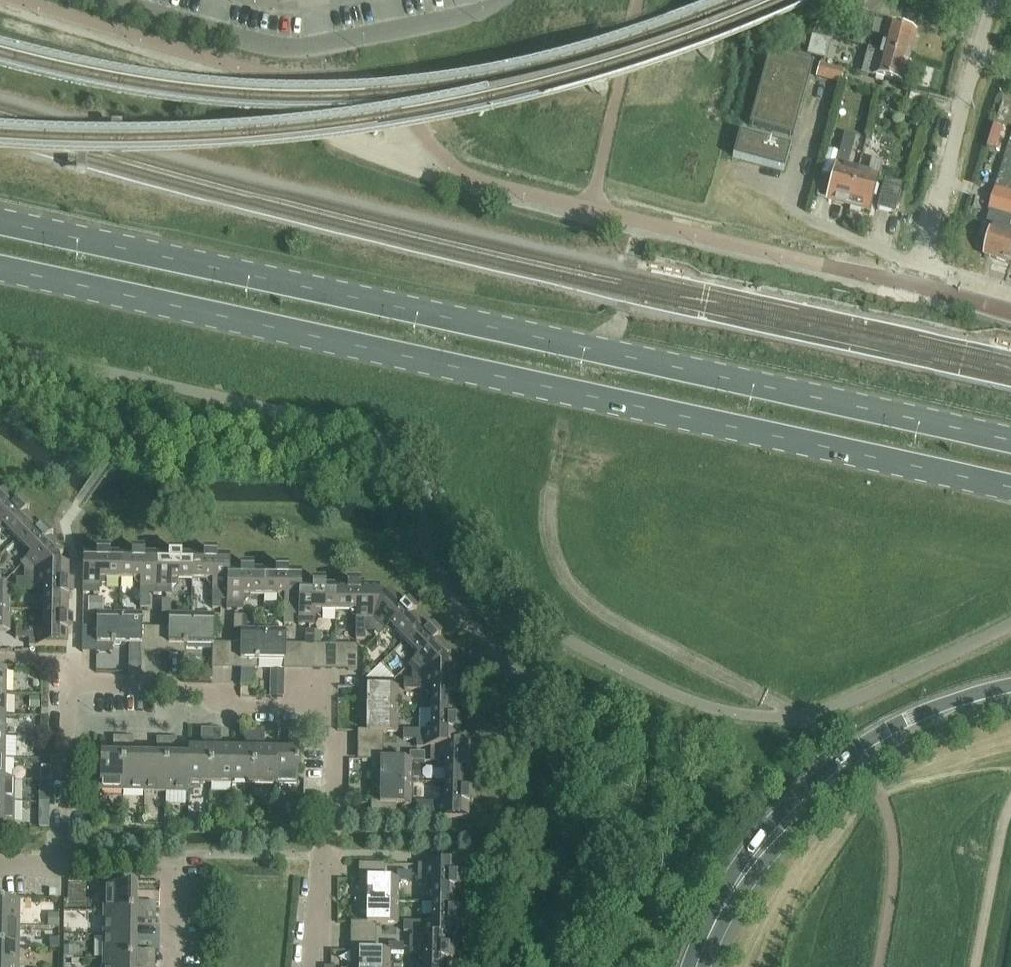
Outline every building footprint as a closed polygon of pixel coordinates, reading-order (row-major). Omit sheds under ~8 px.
[(864,0),(843,0),(841,9),(878,18),(882,4),(864,0)] [(875,24),(872,35),(884,38),(880,51),(909,59),(916,34),(875,24)] [(869,48),(862,75),(902,86),(909,59),(880,51),(869,48)] [(769,53),(749,127),(793,139),(813,65),(769,53)] [(821,67),(817,80),(840,86),(843,73),(821,67)] [(739,135),(734,153),(732,159),(784,173),(791,148),(739,135)] [(856,174),(845,172),(854,139),(845,136),(833,181),(822,178),(816,198),(828,201),(827,202),(848,207),(856,174)] [(989,244),(985,257),(1010,265),(1010,234),(1009,234),(1010,228),(1010,141),(990,213),(986,227),(986,226),(981,241),(989,244)] [(868,213),(881,164),(872,161),(868,178),(856,174),(848,207),(868,213)] [(884,181),(876,210),(895,215),(902,186),(884,181)] [(0,532),(4,532),(6,531),(17,542),(34,525),(26,517),(29,514),(21,505),(17,508),(4,494),(0,498),(0,532)] [(34,525),(17,542),(27,553),(25,554),(25,558),(27,560),(21,566),(30,576),(59,565),(58,562),(63,556),(50,542),(53,539),(45,530),(42,533),(34,525)] [(84,557),(84,568),(83,595),(99,595),(99,586),(102,586),(105,583),(105,581),(120,581),(120,557),(109,557),(109,552),(97,552),(97,557),(84,557)] [(132,558),(120,557),(120,581),(135,581),(135,584),(138,587),(141,587),(140,609),(149,609),(150,596),(156,596),(156,558),(144,558),(144,553),(132,553),(132,558)] [(169,558),(156,558),(156,596),(171,596),(171,587),(174,587),(177,584),(177,582),(192,582),(192,558),(181,558),(181,553),(169,553),(169,558)] [(204,559),(192,558),(192,582),(207,582),(207,585),(210,588),(213,588),(213,610),(221,610),(221,597),(227,597),(228,597),(228,573),(229,573),(229,559),(216,559),(216,554),(204,554),(204,559)] [(59,565),(30,576),(30,581),(17,581),(17,590),(39,590),(39,593),(42,596),(44,596),(44,611),(68,611),(68,600),(73,600),(73,588),(68,588),(68,568),(60,568),(59,565)] [(241,574),(229,573),(228,573),(228,597),(227,597),(227,611),(243,611),(243,603),(246,603),(248,600),(249,597),(264,597),(264,574),(253,574),(253,569),(241,569),(241,574)] [(275,574),(264,574),(264,597),(279,598),(279,600),(282,603),(284,603),(284,625),(293,626),(293,612),(299,612),(300,612),(300,589),(301,589),(301,575),(287,574),(288,569),(276,569),(275,574)] [(313,589),(301,589),(300,589),(300,612),(299,612),(299,627),(315,627),(315,618),(317,618),(320,615),(320,613),(336,613),(336,589),(324,589),(325,584),(313,584),(313,589)] [(347,590),(336,589),(336,613),(351,613),(351,616),(354,619),(356,619),(356,641),(365,641),(365,628),(370,628),(382,600),(379,598),(379,590),(359,590),(359,585),(348,585),(347,590)] [(0,588),(0,633),(10,633),(10,588),(0,588)] [(385,601),(382,600),(370,628),(379,638),(386,631),(388,633),(392,633),(393,632),(404,643),(421,626),(413,618),(416,615),(408,606),(405,609),(391,595),(385,601)] [(90,616),(97,616),(97,615),(99,615),(99,601),(90,601),(90,616)] [(162,617),(169,617),(169,616),(171,616),(171,602),(162,602),(162,617)] [(68,611),(44,611),(44,626),(41,626),(38,629),(38,632),(16,631),(16,640),(29,640),(29,647),(67,648),(67,635),(72,635),(72,623),(67,623),(68,611)] [(142,615),(99,615),(97,615),(97,616),(97,654),(113,654),(113,646),(141,646),(142,615)] [(214,616),(171,616),(169,616),(169,617),(169,655),(185,655),(185,647),(213,647),(214,616)] [(234,617),(234,632),(241,632),(241,631),(243,631),(243,617),(234,617)] [(421,626),(404,643),(415,653),(413,655),(413,659),(414,661),(408,667),(418,677),(446,666),(445,663),(451,657),(437,643),(441,640),(432,631),(429,635),(421,626)] [(286,632),(243,631),(241,631),(241,632),(240,670),(256,671),(257,662),(285,663),(286,632)] [(315,633),(306,633),(305,648),(314,648),(315,633)] [(357,647),(349,647),(348,672),(357,672),(357,647)] [(446,666),(418,677),(417,682),(404,682),(404,691),(426,691),(426,694),(429,697),(432,697),(431,712),(455,712),(455,701),(460,701),(460,689),(455,689),(456,670),(448,669),(446,666)] [(398,689),(359,689),(358,705),(367,705),(367,733),(397,734),(398,689)] [(30,699),(30,709),(40,709),(40,699),(30,699)] [(455,712),(431,712),(431,727),(429,727),(426,730),(426,733),(403,732),(403,741),(417,741),(417,749),(431,749),(431,748),(454,748),(455,736),(459,736),(460,724),(455,724),(455,712)] [(202,751),(189,750),(188,750),(188,760),(189,760),(188,785),(189,785),(210,786),(212,731),(201,731),(201,742),(202,742),(202,751)] [(222,731),(212,731),(210,786),(232,786),(233,751),(220,751),(220,742),(221,742),(222,731)] [(245,752),(233,751),(232,786),(254,786),(255,732),(245,732),(244,743),(246,743),(245,752)] [(265,732),(255,732),(254,786),(275,787),(276,752),(263,752),(263,743),(265,743),(265,732)] [(289,753),(276,752),(275,787),(298,788),(299,733),(288,733),(288,744),(289,744),(289,753)] [(100,793),(123,794),(124,739),(113,739),(113,750),(115,750),(114,759),(101,758),(100,793)] [(134,739),(124,739),(123,794),(144,794),(145,759),(132,759),(132,750),(133,750),(134,739)] [(158,760),(145,759),(144,794),(166,795),(167,740),(157,740),(156,751),(158,751),(158,760)] [(177,740),(167,740),(166,795),(188,795),(189,785),(188,785),(189,760),(188,760),(175,760),(175,751),(177,751),(177,740)] [(431,748),(431,749),(431,763),(440,764),(440,766),(443,769),(445,769),(445,784),(468,785),(468,773),(473,773),(473,761),(469,761),(469,748),(454,748),(431,748)] [(410,754),(410,762),(411,762),(411,763),(425,763),(425,754),(410,754)] [(410,762),(383,761),(372,761),(372,777),(380,777),(380,806),(410,806),(411,763),(411,762),(410,762)] [(14,804),(14,781),(4,781),(4,782),(0,782),(0,804),(14,804)] [(468,785),(445,784),(445,800),(442,800),(439,803),(439,805),(416,805),(416,813),(430,814),(430,821),(468,821),(468,808),(473,808),(473,796),(468,796),(468,785)] [(0,804),(0,826),(14,826),(14,804),(0,804)] [(456,868),(418,867),(418,883),(427,883),(427,886),(430,889),(432,889),(432,904),(456,904),(456,893),(461,893),(461,881),(456,881),(456,868)] [(397,874),(397,881),(398,881),(398,883),(412,883),(412,874),(397,874)] [(397,881),(359,880),(359,896),(367,896),(367,925),(398,926),(398,883),(398,881),(397,881)] [(104,888),(104,913),(156,914),(156,904),(145,904),(145,905),(136,905),(136,889),(104,888)] [(456,904),(432,904),(432,919),(429,919),(426,922),(426,924),(404,924),(404,933),(417,933),(417,939),(417,940),(448,940),(448,941),(455,941),(455,928),(460,928),(460,916),(455,916),(456,904)] [(19,928),(19,905),(0,905),(0,927),(19,928)] [(156,914),(104,913),(104,937),(136,938),(136,923),(145,923),(145,924),(156,924),(156,914)] [(0,927),(0,949),(19,949),(19,928),(0,927)] [(136,938),(104,937),(97,937),(96,961),(103,961),(155,962),(156,952),(144,952),(144,953),(136,953),(136,938)] [(417,939),(410,939),(410,955),(419,955),(419,958),(421,961),(424,961),(424,966),(447,966),(447,965),(452,965),(452,953),(448,953),(448,941),(448,940),(417,940),(417,939)] [(389,946),(389,953),(390,953),(390,955),(404,955),(404,946),(389,946)] [(65,948),(65,956),(74,956),(74,948),(65,948)] [(0,949),(0,966),(18,966),(19,949),(0,949)] [(351,952),(351,966),(390,966),(390,955),(390,953),(389,953),(351,952)]
